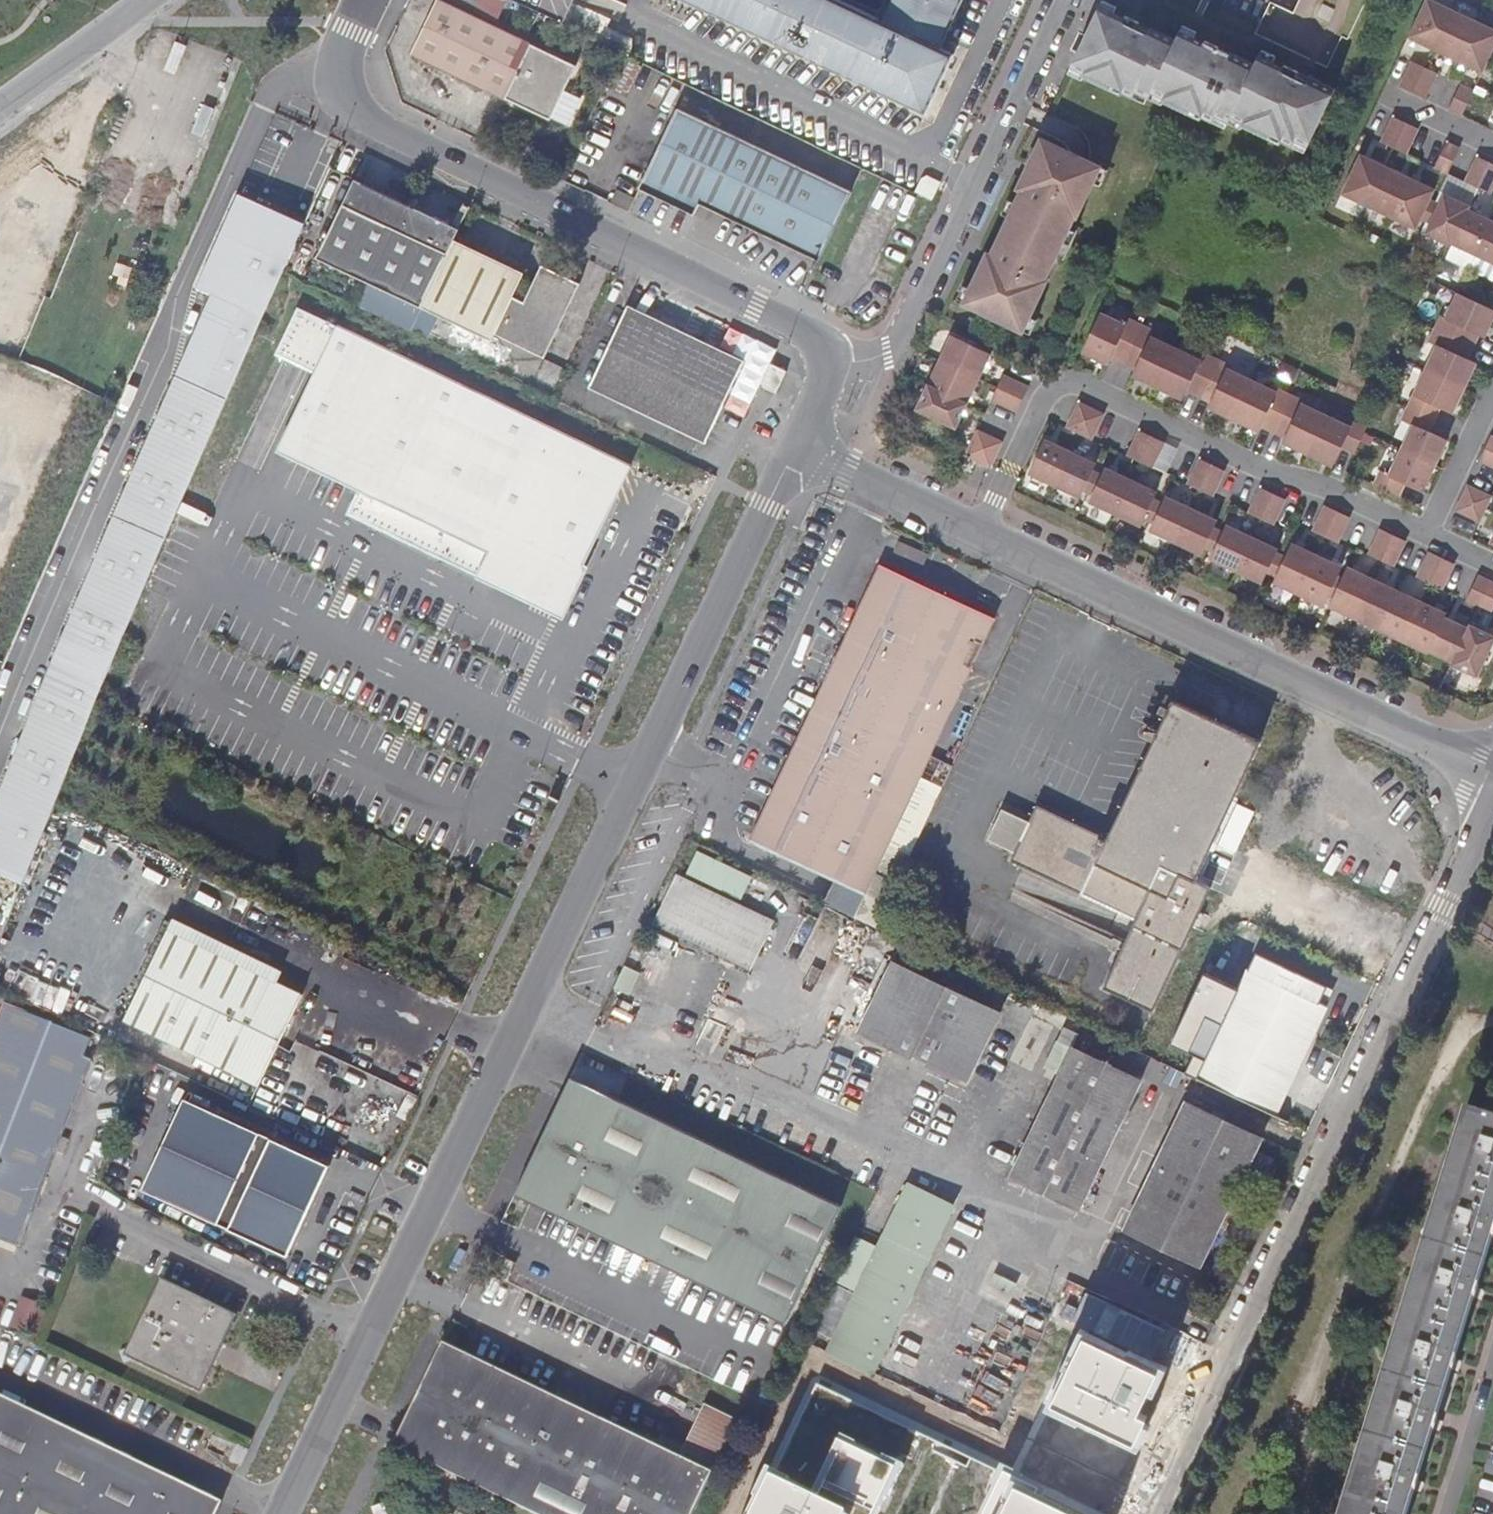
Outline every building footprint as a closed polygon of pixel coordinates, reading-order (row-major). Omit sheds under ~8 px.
[(509,97),(554,118),(580,63),(447,0),(437,0),(413,51),(509,97)] [(563,24),(572,5),(574,0),(513,0),(563,24)] [(775,42),(795,0),(685,0),(775,42)] [(842,0),(795,0),(775,42),(808,58),(927,114),(955,54),(943,48),(966,0),(896,0),(886,21),(842,0)] [(1367,0),(1299,0),(1294,13),(1271,2),(1256,34),(1328,68),(1343,36),(1349,39),(1367,0)] [(1434,0),(1424,0),(1407,36),(1433,48),(1452,8),(1434,0)] [(585,12),(572,5),(563,24),(580,32),(587,18),(585,12)] [(1457,60),(1476,20),(1452,8),(1433,48),(1457,60)] [(1309,146),(1336,89),(1310,76),(1310,78),(1298,72),(1295,79),(1282,73),(1284,70),(1257,57),(1255,63),(1231,52),(1230,54),(1218,48),(1215,54),(1203,49),(1205,46),(1179,34),(1176,40),(1151,28),(1150,30),(1138,24),(1135,30),(1123,24),(1125,21),(1099,10),(1071,68),(1085,74),(1084,77),(1121,94),(1123,92),(1133,97),(1136,91),(1149,98),(1152,93),(1165,99),(1164,101),(1201,119),(1202,116),(1213,121),(1216,115),(1227,121),(1229,115),(1245,123),(1244,125),(1281,143),(1282,140),(1293,145),(1295,140),(1309,146)] [(1476,20),(1457,60),(1482,71),(1488,59),(1492,49),(1492,28),(1476,20)] [(1424,66),(1412,60),(1400,86),(1412,91),(1424,66)] [(1425,97),(1437,72),(1424,66),(1412,91),(1425,97)] [(1474,90),(1461,83),(1449,109),(1462,115),(1474,90)] [(702,203),(820,260),(831,238),(854,190),(679,107),(641,187),(697,213),(702,203)] [(1392,148),(1404,123),(1391,116),(1379,142),(1392,148)] [(1404,154),(1416,129),(1404,123),(1392,148),(1404,154)] [(1077,219),(1101,167),(1041,139),(1028,165),(1036,169),(1030,181),(1024,193),(1021,192),(997,243),(1000,245),(988,269),(981,265),(963,304),(1023,333),(1048,281),(1046,280),(1075,218),(1077,219)] [(1445,173),(1457,148),(1444,142),(1432,167),(1445,173)] [(1364,205),(1383,166),(1358,154),(1339,194),(1364,205)] [(1475,188),(1487,163),(1475,156),(1463,182),(1475,188)] [(1476,188),(1488,194),(1492,183),(1492,165),(1487,163),(1475,188),(1476,188)] [(1036,169),(1028,165),(1022,178),(1030,181),(1036,169)] [(1388,217),(1407,177),(1383,166),(1364,205),(1388,217)] [(924,179),(917,193),(934,202),(943,183),(931,177),(924,179)] [(1413,229),(1432,189),(1407,177),(1388,217),(1413,229)] [(320,257),(424,306),(453,245),(460,229),(358,179),(320,257)] [(304,218),(238,191),(200,283),(266,310),(283,269),(304,218)] [(1466,209),(1467,206),(1441,194),(1422,233),(1448,246),(1449,244),(1466,209)] [(1473,255),(1490,221),(1466,209),(1449,244),(1473,255)] [(1490,221),(1473,255),(1492,265),(1492,223),(1490,221)] [(523,278),(453,245),(424,306),(491,339),(494,331),(544,355),(579,281),(542,263),(522,305),(513,301),(523,278)] [(988,269),(994,256),(987,253),(981,265),(988,269)] [(1479,305),(1455,293),(1454,293),(1443,317),(1438,315),(1432,328),(1471,346),(1477,334),(1482,337),(1492,314),(1492,312),(1479,305)] [(708,443),(747,359),(629,303),(589,386),(708,443)] [(631,465),(299,307),(281,345),(322,364),(294,423),(293,422),(279,450),(298,459),(362,489),(350,514),(478,575),(491,550),(546,576),(543,581),(569,594),(583,563),(590,550),(591,550),(631,465)] [(1121,362),(1139,324),(1126,318),(1123,324),(1099,313),(1081,353),(1105,364),(1109,357),(1121,362)] [(1173,348),(1149,336),(1152,330),(1139,324),(1121,362),(1133,368),(1129,376),(1154,388),(1173,348)] [(1465,359),(1471,346),(1432,328),(1426,341),(1434,345),(1422,369),(1462,388),(1474,363),(1465,359)] [(952,335),(941,360),(980,379),(992,354),(952,335)] [(1196,397),(1214,359),(1200,353),(1197,359),(1173,348),(1154,388),(1180,399),(1183,391),(1196,397)] [(1230,419),(1249,379),(1225,368),(1227,365),(1214,359),(1196,397),(1208,403),(1206,407),(1230,419)] [(980,379),(941,360),(929,385),(969,404),(980,379)] [(787,371),(770,363),(760,384),(777,392),(787,371)] [(1462,388),(1422,369),(1411,394),(1405,406),(1432,419),(1438,407),(1450,413),(1462,388)] [(1030,387),(1005,375),(999,388),(1024,400),(1030,387)] [(25,878),(57,802),(99,701),(147,588),(184,499),(213,430),(227,396),(178,376),(0,800),(0,868),(25,878)] [(1288,394),(1275,388),(1274,391),(1249,379),(1230,419),(1256,431),(1258,426),(1271,431),(1288,394)] [(969,404),(929,385),(917,410),(957,429),(969,404)] [(1024,400),(999,388),(993,400),(1018,412),(1024,400)] [(1305,454),(1324,414),(1300,403),(1301,400),(1288,394),(1271,431),(1283,437),(1280,442),(1305,454)] [(1080,433),(1092,408),(1079,402),(1067,427),(1080,433)] [(1445,440),(1427,431),(1432,419),(1405,406),(1399,419),(1410,424),(1398,449),(1433,465),(1445,440)] [(1093,439),(1105,414),(1092,408),(1080,433),(1093,439)] [(1352,452),(1364,427),(1350,421),(1348,426),(1324,414),(1305,454),(1330,466),(1339,447),(1352,452)] [(998,455),(1004,442),(979,430),(972,443),(998,455)] [(1141,461),(1152,436),(1140,430),(1128,455),(1141,461)] [(1153,467),(1165,442),(1152,436),(1141,461),(1153,467)] [(1071,451),(1046,439),(1029,474),(1055,486),(1071,451)] [(972,443),(967,456),(992,468),(998,455),(972,443)] [(1421,491),(1433,465),(1398,449),(1386,474),(1378,470),(1371,483),(1396,495),(1402,483),(1421,491)] [(1487,449),(1481,461),(1492,467),(1492,452),(1487,449)] [(1081,498),(1097,463),(1071,451),(1055,486),(1081,498)] [(1201,490),(1213,464),(1200,458),(1188,484),(1201,490)] [(1214,496),(1226,470),(1213,464),(1201,490),(1214,496)] [(1116,514),(1132,480),(1106,467),(1090,502),(1116,514)] [(1141,526),(1158,492),(1132,480),(1116,514),(1141,526)] [(1488,509),(1492,497),(1469,486),(1463,498),(1487,509),(1488,509)] [(1262,518),(1274,493),(1261,487),(1249,512),(1262,518)] [(1275,524),(1286,499),(1274,493),(1262,518),(1275,524)] [(1176,542),(1193,508),(1167,496),(1150,530),(1176,542)] [(1481,522),(1487,509),(1463,498),(1457,511),(1481,522)] [(1326,536),(1338,511),(1325,505),(1313,530),(1326,536)] [(1202,555),(1218,520),(1193,508),(1176,542),(1202,555)] [(1339,542),(1351,517),(1338,511),(1326,536),(1339,542)] [(1237,571),(1253,536),(1227,524),(1211,559),(1237,571)] [(1382,560),(1394,534),(1381,528),(1369,554),(1382,560)] [(1395,566),(1407,540),(1394,534),(1382,560),(1395,566)] [(1263,583),(1279,548),(1253,536),(1237,571),(1263,583)] [(1299,594),(1318,554),(1293,542),(1274,582),(1299,594)] [(491,550),(478,575),(565,617),(589,566),(583,563),(569,594),(543,581),(546,576),(491,550)] [(1431,583),(1443,557),(1430,551),(1418,576),(1431,583)] [(1324,606),(1343,566),(1318,554),(1299,594),(1324,606)] [(1443,588),(1455,563),(1443,557),(1431,583),(1443,588)] [(884,565),(755,840),(842,881),(830,905),(879,928),(945,787),(923,777),(998,619),(884,565)] [(1355,618),(1373,578),(1348,566),(1330,606),(1355,618)] [(1492,609),(1492,578),(1480,572),(1469,598),(1492,609)] [(1379,629),(1398,589),(1373,578),(1355,618),(1379,629)] [(1403,640),(1422,601),(1398,589),(1379,629),(1403,640)] [(1429,650),(1445,615),(1446,616),(1447,612),(1422,601),(1403,640),(1428,652),(1430,650),(1429,650)] [(1454,661),(1470,627),(1469,627),(1446,616),(1445,615),(1429,650),(1430,650),(1453,661),(1454,661)] [(1492,644),(1492,634),(1471,623),(1469,627),(1470,627),(1454,661),(1453,661),(1452,663),(1478,675),(1492,644)] [(1263,742),(1175,701),(1109,838),(1038,805),(1031,821),(1004,809),(990,840),(1016,852),(1012,861),(1137,920),(1105,988),(1155,1012),(1214,888),(1198,880),(1263,742)] [(933,756),(923,777),(945,787),(955,766),(933,756)] [(785,902),(691,856),(659,922),(753,967),(785,902)] [(169,928),(278,980),(282,972),(173,920),(169,928)] [(124,1020),(137,1026),(158,1036),(260,1084),(304,993),(278,980),(169,928),(124,1020)] [(1242,988),(1207,1060),(1198,1080),(1288,1122),(1327,1039),(1316,1034),(1328,1008),(1321,1004),(1329,987),(1258,953),(1242,988)] [(1001,1016),(894,964),(859,1036),(966,1087),(1001,1016)] [(617,987),(631,994),(642,972),(627,966),(617,987)] [(1207,1060),(1242,988),(1206,971),(1172,1043),(1207,1060)] [(21,1246),(57,1151),(65,1154),(70,1139),(63,1137),(92,1059),(84,1056),(90,1037),(50,1021),(43,1039),(0,1023),(0,1238),(21,1246)] [(158,1036),(137,1026),(134,1033),(155,1043),(158,1036)] [(1073,1051),(1059,1044),(1047,1069),(1061,1076),(1013,1175),(1081,1207),(1141,1083),(1074,1050),(1073,1051)] [(543,1139),(517,1193),(785,1321),(840,1206),(572,1078),(543,1139)] [(142,1187),(286,1258),(330,1168),(186,1098),(142,1187)] [(1187,1105),(1128,1228),(1203,1264),(1226,1216),(1240,1222),(1249,1204),(1235,1198),(1247,1172),(1265,1181),(1274,1162),(1256,1153),(1262,1140),(1187,1105)] [(1465,1111),(1461,1124),(1467,1126),(1471,1112),(1465,1111)] [(1492,1236),(1492,1119),(1471,1112),(1467,1126),(1461,1124),(1451,1158),(1455,1160),(1444,1197),(1439,1195),(1428,1230),(1434,1232),(1426,1257),(1420,1256),(1410,1290),(1415,1291),(1405,1328),(1399,1326),(1388,1361),(1394,1362),(1385,1388),(1380,1387),(1369,1421),(1375,1422),(1367,1448),(1361,1447),(1350,1483),(1356,1485),(1347,1513),(1408,1513),(1492,1236)] [(1451,1158),(1439,1195),(1444,1197),(1455,1160),(1451,1158)] [(828,1348),(875,1372),(954,1205),(909,1184),(828,1348)] [(1428,1230),(1420,1256),(1426,1257),(1434,1232),(1428,1230)] [(1217,1292),(1229,1298),(1235,1286),(1223,1280),(1217,1292)] [(155,1290),(167,1285),(159,1282),(155,1290)] [(204,1388),(233,1326),(229,1315),(167,1285),(155,1290),(127,1349),(131,1362),(192,1392),(204,1388)] [(1410,1290),(1399,1326),(1405,1328),(1415,1291),(1410,1290)] [(13,1324),(38,1333),(48,1303),(23,1294),(13,1324)] [(444,1342),(394,1445),(537,1513),(694,1513),(739,1420),(719,1410),(694,1462),(680,1456),(444,1342)] [(131,1362),(127,1349),(122,1358),(131,1362)] [(1134,1353),(1083,1463),(1110,1476),(1161,1366),(1134,1353)] [(1388,1361),(1380,1387),(1385,1388),(1394,1362),(1388,1361)] [(221,1509),(161,1480),(164,1474),(115,1450),(112,1456),(24,1415),(27,1408),(0,1396),(0,1513),(218,1513),(221,1509)] [(705,1404),(680,1456),(694,1462),(719,1410),(705,1404)] [(115,1450),(27,1408),(24,1415),(112,1456),(115,1450)] [(1369,1421),(1361,1447),(1367,1448),(1375,1422),(1369,1421)] [(229,1463),(240,1468),(248,1453),(236,1447),(229,1463)] [(224,1502),(164,1474),(161,1480),(221,1509),(224,1502)] [(1341,1513),(1347,1513),(1356,1485),(1350,1483),(1341,1513)]
